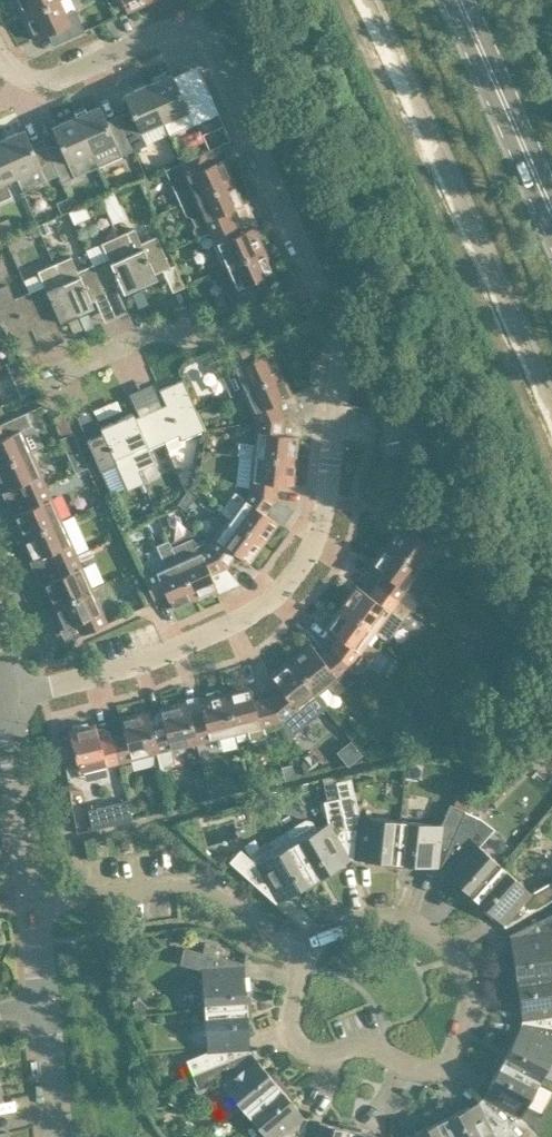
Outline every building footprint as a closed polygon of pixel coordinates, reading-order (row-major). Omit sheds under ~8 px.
[(22,15),(55,0),(15,0),(22,15)] [(22,15),(32,39),(53,30),(59,42),(84,30),(74,9),(65,13),(59,0),(55,0),(22,15)] [(127,11),(151,0),(122,0),(127,11)] [(198,102),(192,90),(181,95),(171,73),(166,75),(164,71),(151,77),(153,81),(147,84),(164,120),(170,134),(218,112),(211,96),(198,102)] [(132,115),(121,120),(134,150),(146,144),(140,130),(164,120),(147,84),(123,94),(132,115)] [(99,105),(75,116),(92,152),(98,166),(134,150),(121,120),(109,126),(99,105)] [(48,152),(58,174),(62,182),(74,176),(68,162),(92,152),(75,116),(51,126),(60,147),(48,152)] [(0,139),(0,140),(16,176),(23,190),(58,174),(48,152),(45,144),(33,149),(24,128),(0,139)] [(10,195),(4,181),(16,176),(0,140),(0,199),(10,195)] [(222,143),(164,169),(180,203),(233,180),(223,157),(220,159),(217,152),(212,154),(210,150),(222,144),(222,143)] [(233,180),(180,203),(185,213),(191,215),(195,222),(192,229),(195,235),(208,230),(209,232),(234,221),(229,209),(243,202),(233,180)] [(111,192),(101,197),(112,223),(115,221),(124,217),(113,191),(111,192)] [(84,204),(71,210),(76,222),(90,216),(84,204)] [(46,221),(39,224),(43,234),(50,231),(46,221)] [(234,221),(209,232),(224,265),(216,268),(216,269),(264,248),(254,226),(239,232),(234,221)] [(37,225),(30,228),(34,236),(41,233),(37,225)] [(134,228),(117,235),(140,285),(156,278),(154,273),(170,266),(156,235),(141,242),(134,228)] [(107,257),(92,264),(106,295),(121,288),(123,293),(140,285),(117,235),(101,242),(107,257)] [(264,248),(216,269),(221,279),(220,283),(220,285),(222,288),(223,290),(225,291),(227,292),(232,304),(265,290),(259,277),(274,271),(264,248)] [(55,250),(49,252),(54,263),(77,313),(93,306),(91,301),(106,295),(92,264),(77,270),(71,256),(60,261),(55,250)] [(23,280),(29,292),(43,323),(57,316),(60,321),(77,313),(54,263),(49,252),(43,255),(48,266),(37,271),(38,273),(23,280)] [(18,351),(34,344),(27,329),(43,323),(29,292),(14,298),(7,284),(0,287),(0,323),(18,351)] [(227,355),(229,360),(217,366),(230,395),(242,390),(242,389),(282,372),(272,349),(257,356),(251,344),(227,355)] [(282,372),(242,389),(242,390),(256,421),(284,416),(277,401),(292,394),(282,372)] [(16,383),(23,396),(36,390),(30,377),(16,383)] [(165,404),(150,410),(164,441),(179,435),(181,439),(205,429),(182,379),(159,389),(165,404)] [(133,412),(116,419),(138,470),(155,463),(149,448),(164,441),(150,410),(135,417),(133,412)] [(0,423),(0,465),(31,451),(21,429),(30,424),(25,412),(0,423)] [(52,417),(61,437),(73,431),(63,412),(52,417)] [(241,452),(241,454),(295,460),(298,435),(282,433),(284,416),(256,421),(254,443),(239,441),(237,451),(241,452)] [(102,432),(86,439),(95,459),(99,469),(115,463),(127,490),(144,482),(138,470),(116,419),(100,427),(102,432)] [(0,465),(0,488),(1,491),(16,485),(21,496),(46,485),(31,451),(0,465)] [(295,460),(241,454),(237,484),(249,486),(249,489),(275,499),(277,482),(293,484),(295,460)] [(178,473),(187,489),(195,475),(196,472),(195,471),(192,469),(188,469),(184,469),(180,471),(178,473)] [(56,481),(46,485),(21,496),(26,508),(12,514),(22,537),(61,520),(49,492),(59,488),(56,481)] [(220,511),(229,517),(264,542),(278,522),(265,513),(275,499),(249,489),(244,496),(235,490),(220,511)] [(229,517),(209,544),(226,567),(236,553),(249,562),(264,542),(229,517)] [(61,520),(22,537),(32,560),(46,553),(52,565),(76,554),(61,520)] [(401,522),(386,543),(421,568),(444,536),(422,520),(414,531),(401,522)] [(456,534),(450,542),(460,548),(465,540),(456,534)] [(192,537),(171,546),(194,598),(217,588),(211,574),(226,567),(209,544),(203,537),(196,541),(192,537)] [(165,564),(142,574),(153,599),(165,594),(172,608),(194,598),(171,546),(168,539),(156,545),(165,564)] [(383,573),(376,584),(410,608),(435,577),(421,568),(386,543),(370,564),(383,573)] [(87,549),(76,554),(79,560),(93,554),(90,547),(87,549)] [(76,554),(52,565),(57,576),(42,583),(52,606),(92,588),(79,560),(76,554)] [(356,584),(340,605),(375,631),(387,639),(410,608),(376,584),(368,594),(356,584)] [(92,588),(52,606),(62,628),(77,621),(82,634),(107,623),(92,588)] [(338,636),(330,647),(359,675),(361,673),(379,649),(368,642),(375,631),(340,605),(325,627),(338,636)] [(512,638),(505,648),(519,659),(527,650),(512,638)] [(310,643),(290,659),(317,692),(328,684),(336,693),(359,675),(330,647),(320,655),(310,643)] [(279,688),(268,697),(281,721),(288,737),(328,704),(317,692),(290,659),(269,675),(279,688)] [(249,685),(223,692),(233,731),(246,728),(249,737),(252,739),(264,736),(265,733),(264,726),(280,721),(281,721),(268,697),(253,701),(249,685)] [(186,701),(197,742),(221,736),(221,734),(233,731),(223,692),(199,698),(202,713),(190,716),(186,701)] [(156,725),(151,726),(157,752),(160,769),(167,768),(165,762),(174,760),(170,746),(186,743),(186,745),(197,742),(186,701),(159,707),(160,712),(157,713),(154,718),(156,725)] [(124,732),(111,736),(118,762),(132,758),(131,756),(147,752),(147,755),(157,752),(151,726),(147,710),(120,717),(124,732)] [(95,723),(68,730),(78,772),(89,769),(88,767),(104,763),(104,765),(118,762),(111,736),(99,739),(95,723)] [(535,764),(551,779),(551,745),(535,764)] [(294,842),(292,843),(313,880),(340,864),(338,861),(352,858),(339,797),(335,779),(324,781),(328,799),(323,800),(328,822),(316,829),(311,819),(305,818),(286,830),(294,842)] [(355,793),(339,797),(352,858),(365,855),(365,859),(395,862),(400,819),(360,815),(355,793)] [(459,793),(454,805),(464,809),(469,797),(459,793)] [(87,808),(92,828),(131,818),(126,799),(87,808)] [(400,819),(395,862),(426,865),(426,861),(440,867),(465,809),(464,809),(454,805),(450,803),(441,824),(400,819)] [(465,809),(440,867),(452,872),(449,875),(472,896),(501,864),(470,836),(479,816),(465,809)] [(107,843),(96,844),(96,855),(107,854),(107,843)] [(257,863),(240,848),(229,861),(276,902),(285,892),(287,895),(313,880),(292,843),(257,863)] [(472,896),(495,916),(497,913),(505,926),(523,914),(551,898),(551,882),(551,880),(531,891),(501,864),(472,896)] [(516,977),(551,972),(551,912),(509,934),(515,946),(511,947),(516,977)] [(201,969),(204,1010),(246,1007),(244,976),(240,976),(244,962),(223,956),(183,947),(179,964),(201,969)] [(516,977),(520,1008),(524,1007),(522,1021),(551,1026),(551,972),(516,977)] [(183,1076),(192,1074),(250,1050),(245,1037),(248,1037),(246,1007),(204,1010),(207,1050),(186,1059),(188,1064),(179,1067),(183,1076)] [(501,1060),(539,1080),(551,1055),(551,1026),(522,1021),(519,1035),(516,1033),(501,1060)] [(250,1050),(192,1074),(183,1076),(179,1078),(182,1085),(187,1088),(194,1086),(196,1090),(197,1091),(199,1092),(202,1092),(204,1092),(212,1086),(211,1083),(219,1080),(245,1111),(278,1084),(258,1060),(255,1063),(250,1050)] [(481,1099),(518,1136),(533,1136),(532,1136),(536,1132),(520,1116),(539,1080),(501,1060),(487,1087),(490,1089),(481,1099)] [(245,1111),(267,1136),(294,1136),(306,1118),(295,1112),(298,1108),(278,1084),(245,1111)] [(442,1118),(451,1136),(518,1136),(481,1099),(471,1108),(469,1105),(442,1118)] [(349,1128),(319,1121),(318,1125),(306,1118),(294,1136),(346,1136),(349,1128)] [(442,1118),(414,1132),(415,1136),(403,1136),(451,1136),(442,1118)] [(346,1136),(379,1136),(349,1128),(346,1136)]
